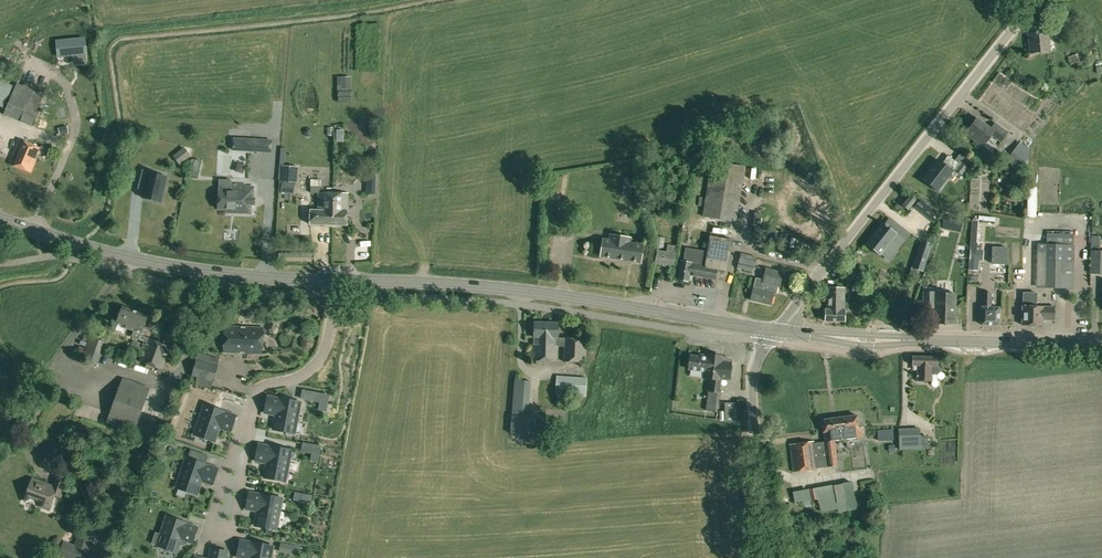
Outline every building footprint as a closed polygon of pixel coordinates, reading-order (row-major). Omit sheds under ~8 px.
[(1029,34),(1031,53),(1050,51),(1048,32),(1029,34)] [(84,38),(57,41),(59,56),(75,55),(76,64),(86,63),(84,38)] [(1014,58),(1019,53),(1011,45),(1006,50),(1014,58)] [(1079,53),(1081,60),(1091,57),(1089,50),(1079,53)] [(1068,57),(1070,64),(1079,61),(1076,54),(1068,57)] [(341,76),(341,90),(351,90),(350,76),(341,76)] [(45,89),(25,81),(23,85),(17,83),(8,102),(30,111),(25,124),(31,126),(45,89)] [(966,133),(982,146),(992,134),(1001,141),(1007,132),(995,123),(990,128),(977,118),(966,133)] [(128,143),(140,146),(142,135),(131,133),(128,143)] [(234,138),(233,151),(271,152),(272,140),(234,138)] [(9,164),(31,172),(41,148),(19,140),(9,164)] [(1006,160),(1020,171),(1027,162),(1026,161),(1029,157),(1029,150),(1019,142),(1006,160)] [(183,163),(194,154),(187,146),(176,155),(183,163)] [(925,176),(938,186),(952,168),(961,175),(971,163),(959,154),(955,160),(948,155),(942,162),(938,159),(925,176)] [(189,173),(198,175),(201,161),(192,159),(189,173)] [(703,216),(736,221),(745,167),(712,161),(703,216)] [(281,192),(294,193),(295,183),(297,183),(299,167),(282,165),(281,181),(282,181),(281,192)] [(149,170),(143,169),(140,182),(146,184),(142,198),(160,202),(167,176),(148,172),(149,170)] [(770,184),(777,179),(772,171),(765,176),(770,184)] [(366,194),(375,194),(376,172),(367,172),(366,194)] [(632,187),(633,178),(624,177),(623,186),(632,187)] [(234,212),(243,213),(248,213),(249,203),(247,203),(248,198),(253,198),(254,187),(245,187),(245,185),(231,184),(231,191),(219,191),(218,209),(234,209),(234,212)] [(310,224),(332,225),(333,193),(321,192),(318,192),(318,210),(310,210),(310,224)] [(332,225),(347,225),(348,193),(333,193),(332,225)] [(903,205),(908,210),(916,200),(910,195),(903,205)] [(758,207),(764,208),(765,200),(750,199),(749,212),(757,212),(758,207)] [(753,225),(759,226),(762,213),(755,212),(753,225)] [(1095,233),(1094,213),(1073,213),(1074,234),(1095,233)] [(942,228),(959,232),(963,220),(945,215),(942,228)] [(728,232),(732,223),(722,219),(719,229),(728,232)] [(982,242),(977,242),(978,222),(972,222),(969,269),(978,270),(979,260),(983,261),(984,250),(982,250),(982,242)] [(882,225),(865,247),(878,258),(896,236),(882,225)] [(1045,287),(1073,287),(1074,262),(1075,262),(1075,245),(1074,245),(1074,233),(1046,233),(1046,246),(1046,256),(1046,261),(1045,287)] [(600,256),(640,262),(643,245),(629,243),(630,238),(610,235),(609,243),(603,242),(600,256)] [(655,246),(663,247),(664,238),(657,236),(655,246)] [(677,279),(689,281),(690,275),(693,275),(700,277),(715,280),(715,279),(725,281),(727,273),(732,240),(710,236),(707,252),(685,248),(683,261),(680,261),(677,279)] [(1091,249),(1100,249),(1101,236),(1091,236),(1091,249)] [(921,239),(911,267),(923,271),(932,243),(921,239)] [(655,262),(673,265),(676,246),(668,245),(666,253),(657,251),(655,262)] [(1006,248),(993,247),(992,263),(1006,264),(1006,248)] [(1101,274),(1101,250),(1091,250),(1090,274),(1101,274)] [(737,267),(753,271),(754,266),(757,257),(741,253),(739,262),(737,267)] [(750,300),(771,305),(776,286),(780,287),(783,273),(766,268),(763,279),(758,278),(757,283),(754,282),(750,300)] [(842,279),(861,280),(861,269),(843,268),(842,279)] [(934,323),(955,323),(956,294),(955,294),(956,285),(942,285),(942,294),(937,293),(937,291),(922,291),(922,300),(917,300),(917,310),(924,310),(924,309),(934,309),(934,323)] [(825,321),(844,321),(845,288),(826,287),(826,309),(825,309),(825,321)] [(1022,324),(1040,324),(1041,319),(1054,319),(1055,307),(1037,306),(1037,292),(1023,292),(1023,306),(1022,306),(1022,324)] [(983,293),(982,307),(981,324),(998,325),(999,307),(991,307),(991,293),(983,293)] [(144,341),(142,344),(146,345),(140,362),(162,369),(170,346),(140,335),(147,316),(122,307),(116,324),(134,330),(132,337),(139,339),(144,341)] [(563,361),(585,362),(586,339),(558,338),(558,323),(534,322),(533,360),(557,361),(557,346),(563,346),(563,361)] [(223,352),(262,354),(263,327),(224,326),(223,352)] [(82,357),(96,362),(104,341),(90,336),(82,357)] [(305,345),(312,350),(316,343),(310,338),(305,345)] [(706,410),(717,412),(721,379),(729,380),(732,361),(729,358),(722,357),(722,356),(708,354),(708,355),(700,354),(699,356),(691,355),(690,359),(689,359),(688,365),(689,365),(689,369),(704,371),(703,377),(710,378),(706,410)] [(917,381),(932,381),(932,374),(937,374),(942,370),(937,366),(937,357),(912,356),(912,365),(917,365),(917,381)] [(214,381),(218,365),(196,359),(191,376),(214,381)] [(587,378),(557,376),(557,395),(586,397),(587,378)] [(107,422),(134,432),(150,389),(122,379),(107,422)] [(510,440),(526,442),(527,435),(530,435),(531,417),(525,416),(527,381),(515,380),(510,440)] [(198,389),(197,396),(219,400),(220,392),(198,389)] [(265,413),(276,415),(273,429),(295,433),(301,402),(279,398),(268,396),(265,413)] [(725,402),(726,421),(732,421),(741,421),(742,402),(731,402),(725,402)] [(225,411),(204,404),(194,434),(215,441),(220,428),(230,431),(236,415),(225,412),(225,411)] [(824,432),(825,442),(835,440),(856,438),(863,437),(861,428),(859,428),(857,415),(822,420),(823,432),(824,432)] [(876,429),(877,442),(894,440),(893,427),(876,429)] [(898,429),(899,449),(920,448),(920,449),(928,449),(927,435),(920,435),(919,428),(898,429)] [(789,444),(793,471),(817,468),(838,465),(835,440),(825,442),(814,443),(814,441),(789,444)] [(258,444),(254,462),(266,464),(264,474),(287,478),(293,450),(258,444)] [(944,447),(944,460),(951,460),(951,452),(960,452),(960,447),(944,447)] [(188,458),(186,457),(176,487),(197,494),(202,481),(212,484),(218,468),(207,465),(207,464),(206,464),(208,456),(190,449),(188,458)] [(41,506),(49,509),(55,495),(61,497),(69,475),(57,471),(52,486),(32,479),(26,495),(43,502),(41,506)] [(808,489),(813,515),(857,508),(852,481),(808,489)] [(254,524),(276,528),(282,497),(249,491),(246,507),(257,509),(254,524)] [(304,502),(311,503),(312,496),(305,495),(304,502)] [(193,543),(198,527),(187,524),(187,523),(167,516),(156,546),(177,553),(182,539),(193,543)] [(66,557),(87,557),(94,539),(79,533),(75,545),(64,541),(59,555),(66,557)] [(273,546),(240,540),(237,557),(245,557),(271,557),(273,546)] [(280,548),(298,551),(299,546),(281,543),(280,548)] [(209,557),(227,557),(228,551),(211,548),(209,557)]
